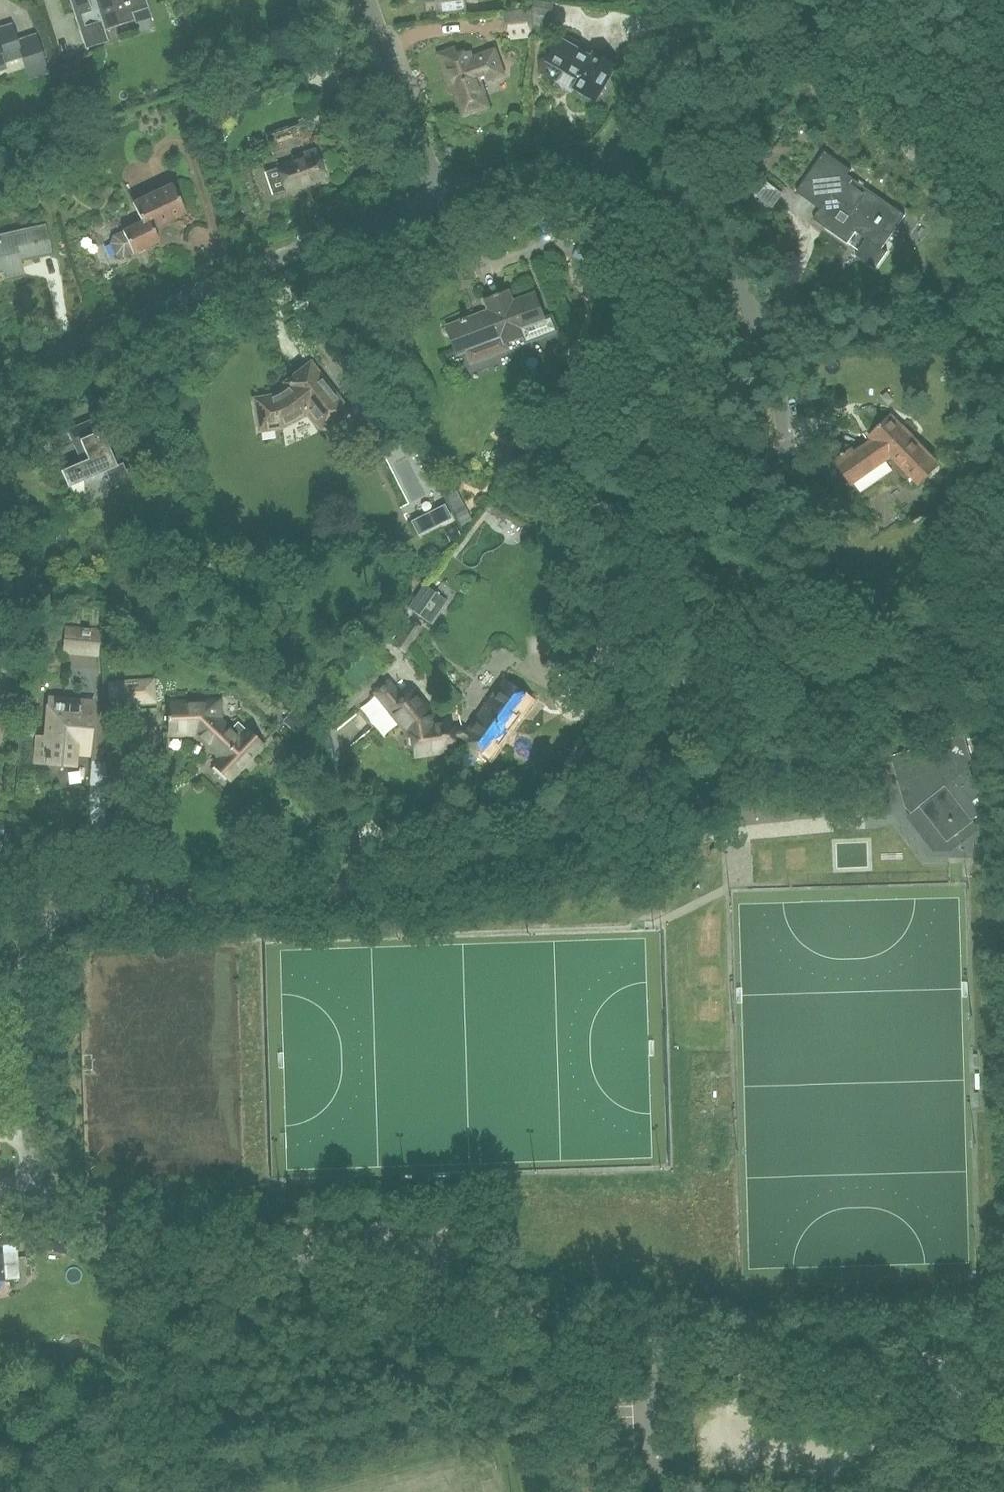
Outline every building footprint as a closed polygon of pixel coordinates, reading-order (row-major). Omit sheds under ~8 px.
[(86,48),(109,41),(106,30),(136,20),(133,13),(150,7),(148,0),(70,0),(86,48)] [(510,32),(510,40),(534,37),(531,10),(505,13),(508,32),(510,32)] [(343,23),(332,26),(336,42),(348,38),(343,23)] [(22,57),(12,24),(0,28),(0,71),(6,69),(4,63),(22,57)] [(575,46),(577,42),(562,34),(544,64),(560,73),(562,69),(578,79),(573,87),(596,100),(616,65),(594,52),(592,56),(575,46)] [(456,48),(439,54),(446,76),(450,75),(464,116),(489,107),(479,77),(502,69),(495,50),(472,58),(470,52),(459,55),(456,48)] [(82,64),(67,70),(71,81),(86,75),(82,64)] [(267,135),(278,167),(277,167),(278,169),(266,173),(273,193),(284,189),(285,191),(325,177),(316,150),(307,153),(297,125),(267,135)] [(37,147),(41,159),(57,154),(53,141),(37,147)] [(825,152),(796,192),(820,209),(813,220),(847,243),(856,231),(866,239),(855,255),(875,269),(887,253),(881,249),(905,216),(864,188),(861,192),(847,182),(851,177),(844,173),(848,168),(825,152)] [(188,213),(173,183),(133,202),(143,221),(113,235),(111,243),(116,255),(123,258),(133,253),(133,254),(160,241),(153,227),(162,223),(165,224),(188,213)] [(4,271),(6,281),(23,277),(19,259),(51,252),(45,225),(0,234),(0,238),(1,240),(0,240),(0,272),(4,271)] [(579,239),(574,255),(598,264),(604,248),(579,239)] [(490,311),(448,327),(458,353),(468,349),(472,361),(507,348),(504,342),(525,334),(527,339),(556,330),(552,318),(546,320),(536,293),(513,302),(508,291),(486,300),(490,311)] [(258,399),(255,400),(259,430),(283,427),(283,429),(287,427),(299,421),(308,414),(322,432),(328,426),(348,410),(308,361),(282,381),(287,387),(279,392),(258,399)] [(62,469),(69,486),(106,470),(112,484),(130,476),(128,472),(131,471),(128,464),(125,466),(123,461),(117,464),(102,429),(107,427),(101,414),(67,429),(74,443),(81,440),(89,458),(62,469)] [(890,416),(871,434),(877,440),(856,454),(852,450),(836,461),(852,483),(892,455),(920,483),(938,465),(890,416)] [(402,443),(424,495),(452,484),(430,431),(402,443)] [(445,493),(458,519),(470,514),(456,487),(445,493)] [(444,502),(411,518),(418,531),(451,515),(444,502)] [(456,526),(445,532),(450,542),(461,536),(456,526)] [(21,537),(19,555),(30,556),(32,538),(21,537)] [(374,544),(365,550),(370,558),(379,553),(374,544)] [(434,591),(423,583),(407,607),(417,614),(434,591)] [(422,628),(411,620),(402,633),(411,640),(412,642),(422,628)] [(391,626),(380,632),(394,641),(400,632),(391,626)] [(81,657),(83,628),(65,627),(63,656),(81,657)] [(411,640),(402,633),(394,645),(405,653),(412,642),(411,640)] [(466,731),(465,729),(462,727),(452,728),(450,718),(437,721),(435,711),(413,686),(404,695),(389,677),(371,692),(403,731),(410,732),(413,756),(455,749),(454,740),(462,739),(461,739),(466,731)] [(153,678),(109,681),(110,703),(154,700),(153,678)] [(467,730),(465,729),(466,731),(461,739),(462,739),(486,756),(529,697),(504,679),(467,730)] [(89,735),(92,701),(47,698),(46,716),(48,717),(47,738),(38,737),(35,761),(56,763),(56,765),(74,767),(75,752),(90,753),(92,735),(89,735)] [(168,698),(168,737),(202,736),(223,756),(215,765),(229,778),(230,777),(232,779),(238,773),(235,771),(239,767),(240,768),(252,756),(250,755),(260,744),(237,722),(233,727),(222,717),(224,716),(222,705),(216,698),(168,698)] [(0,720),(10,725),(19,707),(10,702),(0,720)] [(292,712),(283,721),(295,732),(304,723),(292,712)] [(973,821),(973,820),(982,814),(973,803),(982,796),(974,785),(978,783),(965,736),(891,757),(906,808),(915,801),(947,842),(973,821)] [(19,1263),(6,1264),(8,1279),(20,1278),(19,1263)]
